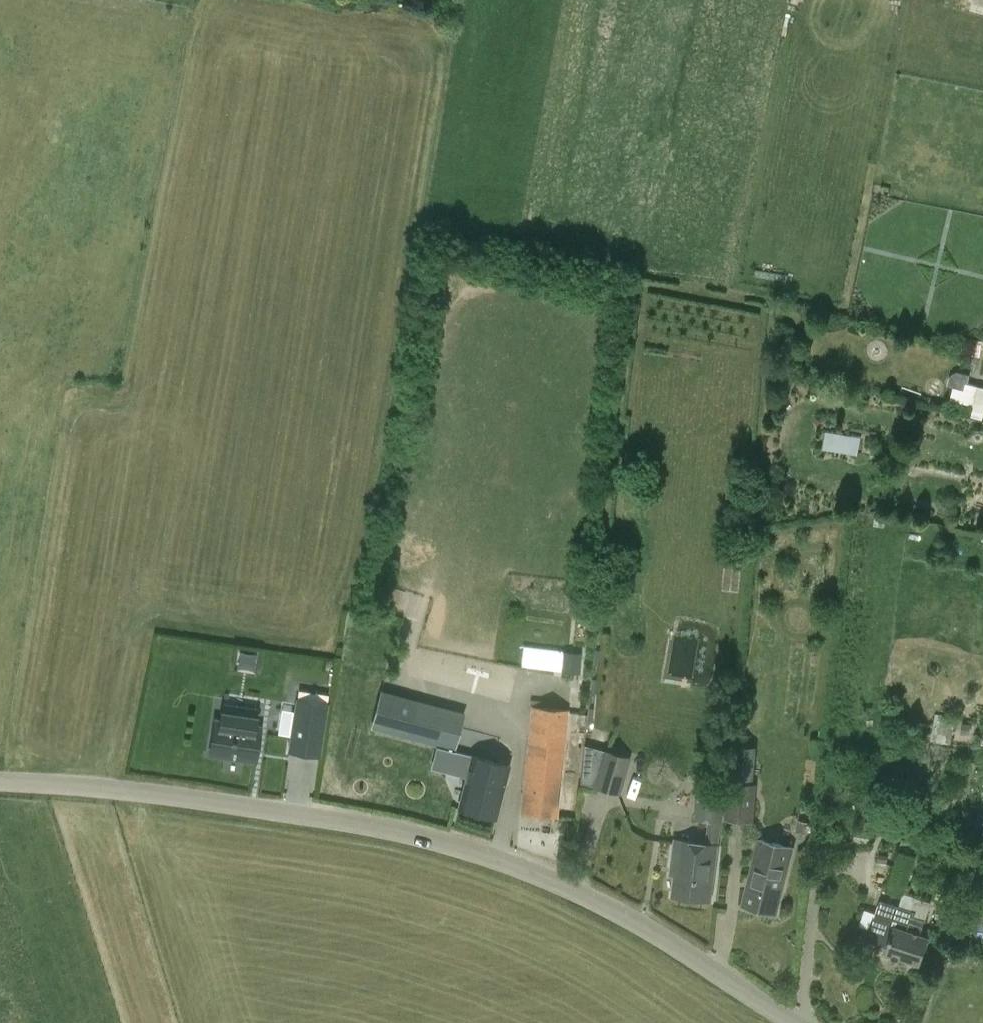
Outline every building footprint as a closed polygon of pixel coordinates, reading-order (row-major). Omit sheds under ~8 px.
[(982,412),(982,387),(967,384),(969,375),(957,372),(953,373),(951,375),(950,378),(947,385),(954,387),(951,399),(972,405),(971,410),(982,412)] [(822,449),(858,454),(859,448),(869,449),(870,439),(825,432),(822,449)] [(563,650),(562,670),(581,670),(582,650),(563,650)] [(464,777),(456,809),(496,819),(509,765),(493,761),(454,751),(464,713),(416,700),(416,703),(396,700),(398,695),(379,689),(368,729),(434,746),(434,749),(448,753),(444,772),(464,777)] [(569,708),(545,706),(546,701),(532,700),(532,705),(519,815),(558,819),(569,708)] [(316,758),(323,706),(293,702),(286,754),(316,758)] [(206,758),(252,764),(257,730),(252,730),(255,711),(218,706),(216,725),(211,724),(206,758)] [(935,713),(931,740),(951,743),(954,726),(953,726),(954,716),(935,713)] [(755,785),(751,785),(754,749),(736,748),(733,784),(729,783),(726,819),(752,821),(755,785)] [(591,786),(620,795),(631,758),(602,750),(591,786)] [(711,901),(718,844),(725,794),(698,791),(695,817),(710,819),(707,842),(675,838),(671,868),(676,868),(672,896),(711,901)] [(967,832),(982,834),(982,820),(969,818),(967,832)] [(775,914),(792,847),(760,839),(744,906),(775,914)] [(920,965),(929,938),(929,937),(921,935),(925,921),(915,917),(916,912),(881,900),(875,918),(876,918),(868,939),(889,946),(887,954),(920,965)]
